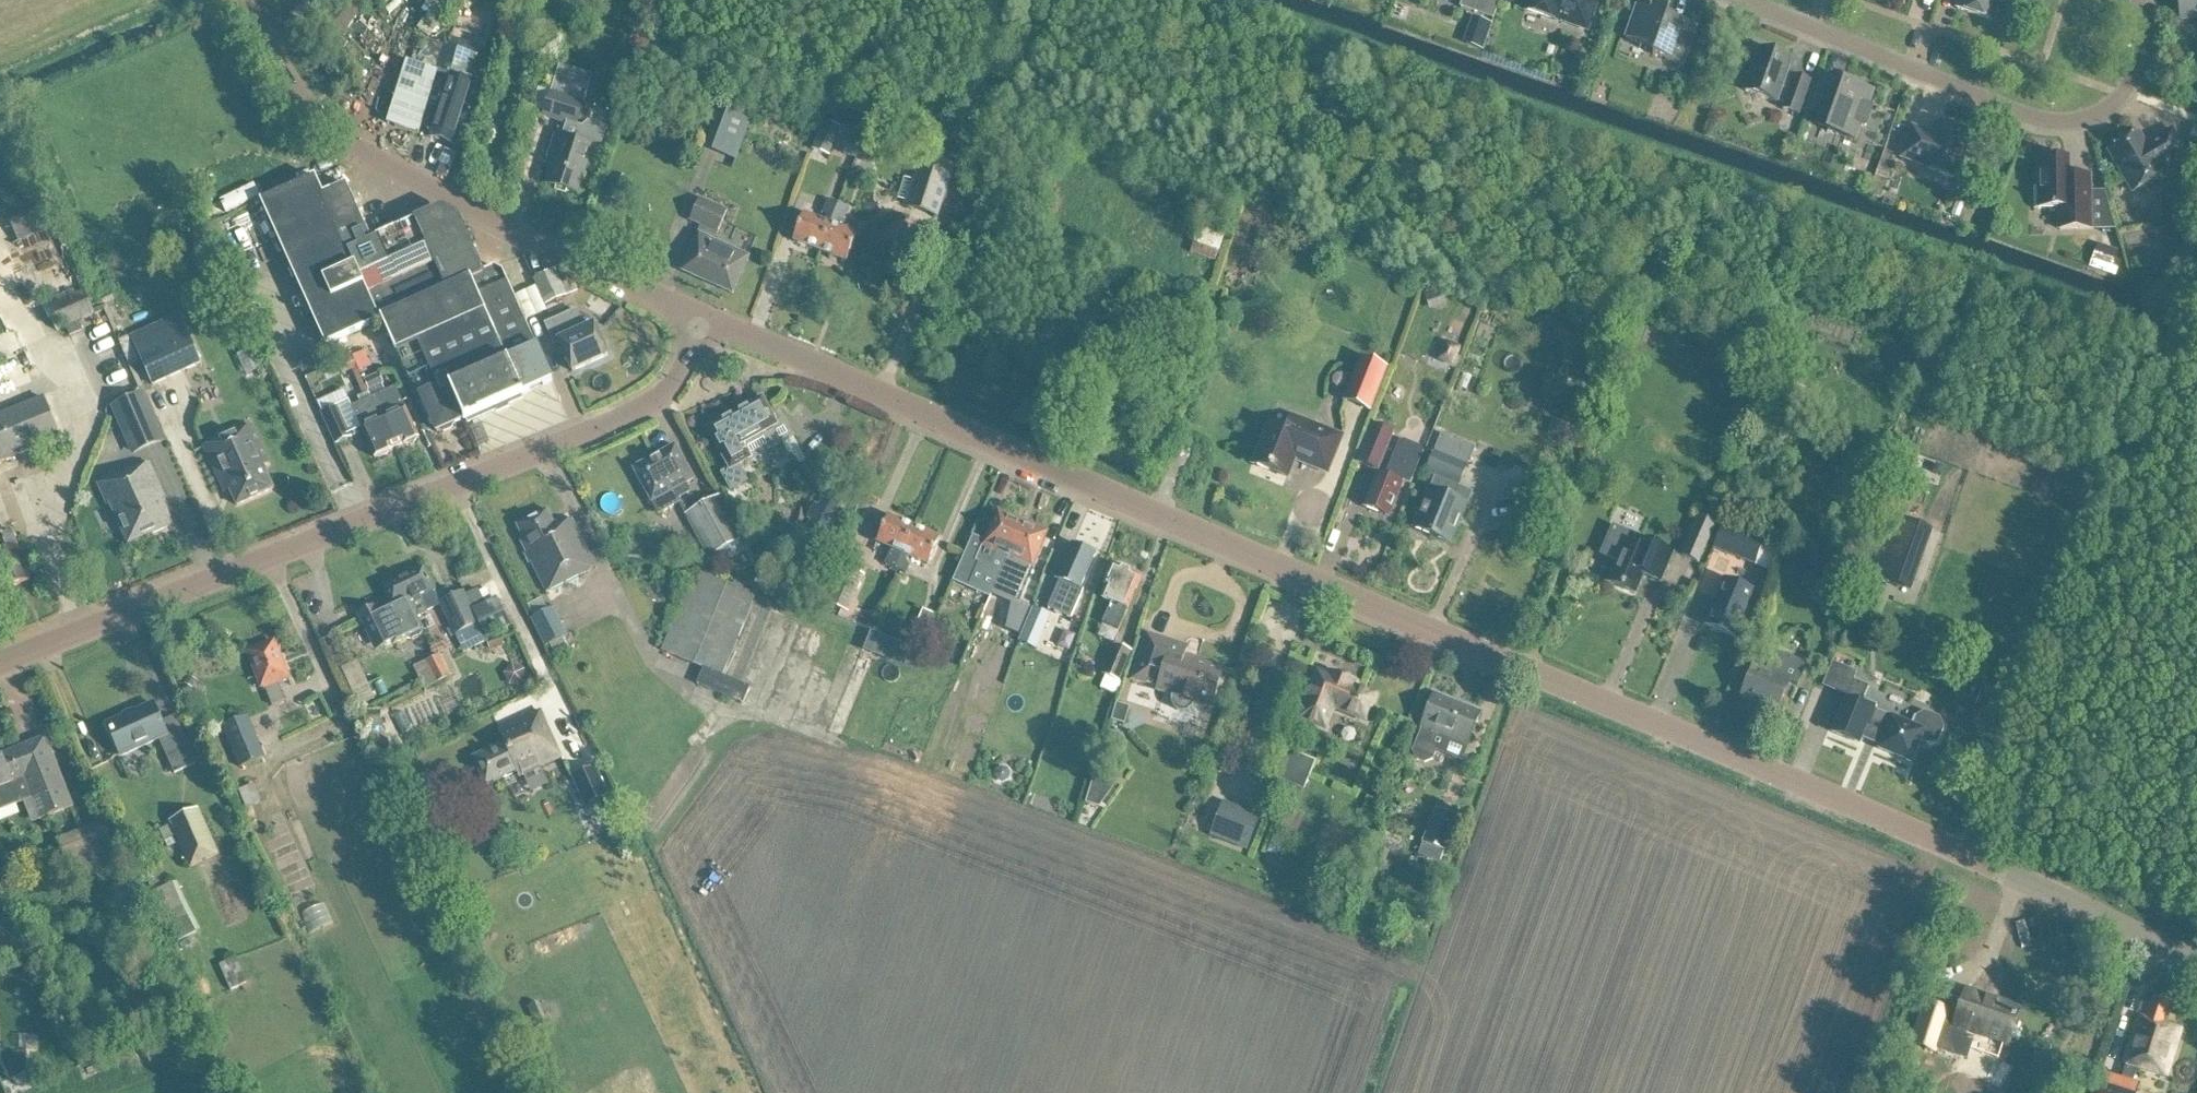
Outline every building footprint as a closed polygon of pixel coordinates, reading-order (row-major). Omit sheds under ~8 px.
[(367,0),(346,0),(322,42),(344,54),(349,45),(344,42),(367,0)] [(459,0),(431,0),(425,8),(431,13),(418,31),(430,40),(459,0)] [(1460,9),(1477,15),(1482,0),(1463,0),(1460,9)] [(1526,13),(1559,24),(1560,22),(1587,32),(1598,3),(1590,0),(1530,0),(1526,13)] [(1957,11),(1992,23),(2001,0),(1961,0),(1957,11)] [(2182,20),(2196,18),(2196,0),(2179,0),(2182,20)] [(1682,67),(1696,29),(1667,18),(1669,12),(1654,7),(1652,13),(1638,8),(1626,41),(1655,51),(1653,57),(1682,67)] [(1493,25),(1477,20),(1474,29),(1490,35),(1493,25)] [(438,74),(439,74),(448,47),(425,40),(417,67),(406,63),(386,124),(418,135),(438,74)] [(465,94),(477,57),(448,47),(439,74),(459,81),(456,90),(448,88),(431,139),(454,146),(470,95),(465,94)] [(1799,116),(1810,83),(1786,75),(1791,62),(1760,51),(1745,93),(1776,104),(1777,103),(1785,106),(1783,111),(1799,116)] [(1574,69),(1586,73),(1591,59),(1579,55),(1574,69)] [(607,129),(580,120),(585,104),(593,77),(559,67),(558,73),(543,118),(567,126),(563,138),(556,136),(549,159),(554,161),(546,186),(578,196),(593,151),(600,153),(607,129)] [(1677,75),(1674,85),(1682,89),(1686,78),(1677,75)] [(1855,143),(1861,128),(1865,130),(1871,112),(1867,110),(1872,95),(1844,85),(1823,78),(1810,115),(1831,122),(1831,123),(1827,134),(1855,143)] [(736,162),(755,110),(720,98),(701,150),(736,162)] [(830,156),(840,130),(821,123),(811,149),(830,156)] [(1955,181),(1971,136),(1941,125),(1937,138),(1912,130),(1901,160),(1926,168),(1925,171),(1955,181)] [(2161,174),(2187,158),(2172,132),(2145,147),(2139,135),(2108,153),(2132,194),(2163,177),(2161,174)] [(872,166),(881,141),(866,135),(863,144),(861,143),(855,160),(872,166)] [(855,160),(861,143),(849,139),(843,155),(855,160)] [(939,217),(955,167),(922,157),(906,206),(939,217)] [(2113,231),(2101,188),(2069,188),(2069,161),(2037,161),(2038,189),(2033,189),(2034,211),(2061,211),(2061,231),(2060,231),(2060,232),(2113,231)] [(1970,203),(1979,178),(1975,176),(1967,174),(1958,199),(1966,202),(1970,203)] [(553,383),(515,300),(503,274),(495,271),(483,276),(449,291),(437,264),(367,296),(323,197),(324,197),(315,179),(261,203),(326,347),(382,322),(417,400),(421,398),(437,434),(464,421),(465,423),(524,397),(523,396),(553,383)] [(437,264),(418,221),(372,242),(347,187),(324,197),(323,197),(367,296),(437,264)] [(53,229),(35,189),(1,204),(19,244),(53,229)] [(733,295),(749,259),(713,242),(717,234),(718,234),(728,212),(701,200),(691,222),(706,229),(702,237),(699,236),(683,273),(733,295)] [(820,253),(838,205),(828,202),(823,215),(828,217),(825,224),(804,216),(794,243),(820,253)] [(849,210),(838,205),(820,253),(847,263),(857,236),(836,228),(839,221),(844,223),(849,210)] [(483,276),(458,221),(457,219),(442,210),(418,221),(437,264),(449,291),(483,276)] [(1206,215),(1192,254),(1215,262),(1229,223),(1206,215)] [(1258,250),(1268,253),(1273,237),(1263,234),(1258,250)] [(2121,262),(2115,260),(2117,252),(2098,245),(2089,268),(2115,278),(2121,262)] [(602,295),(566,277),(559,281),(555,272),(534,282),(546,308),(578,293),(587,307),(602,295)] [(94,317),(83,293),(76,296),(74,290),(51,300),(53,304),(46,307),(57,332),(66,328),(70,338),(83,332),(79,323),(94,317)] [(1427,309),(1444,303),(1440,290),(1423,296),(1427,309)] [(576,313),(562,320),(554,323),(547,331),(553,345),(559,343),(573,373),(609,357),(595,326),(584,331),(576,313)] [(152,387),(200,365),(180,322),(132,344),(152,387)] [(1439,360),(1449,364),(1450,364),(1451,364),(1451,363),(1452,363),(1458,349),(1458,348),(1458,347),(1457,347),(1457,346),(1456,346),(1446,342),(1445,342),(1444,342),(1444,343),(1443,343),(1438,357),(1438,358),(1438,359),(1438,360),(1439,360)] [(357,370),(359,374),(371,368),(363,353),(351,359),(357,370)] [(1372,413),(1390,369),(1361,357),(1343,402),(1372,413)] [(338,365),(343,377),(357,370),(351,359),(338,365)] [(368,393),(382,387),(377,376),(365,381),(363,382),(368,393)] [(163,387),(151,391),(163,431),(176,427),(163,387)] [(397,389),(376,398),(396,449),(404,445),(405,446),(419,439),(397,389)] [(143,395),(110,409),(133,453),(166,442),(143,395)] [(396,449),(376,398),(352,408),(375,459),(392,451),(396,449)] [(60,439),(43,399),(0,416),(0,464),(60,439)] [(739,467),(783,443),(789,454),(796,458),(800,466),(806,463),(793,438),(784,422),(777,426),(763,400),(708,429),(731,471),(722,476),(731,494),(749,484),(739,467)] [(336,446),(352,439),(338,407),(322,414),(336,446)] [(1262,447),(1255,465),(1287,478),(1294,460),(1327,472),(1341,438),(1292,419),(1286,432),(1268,425),(1260,446),(1262,447)] [(1365,450),(1358,467),(1375,474),(1382,457),(1392,433),(1375,426),(1365,450)] [(269,465),(263,453),(251,427),(204,448),(224,491),(229,489),(237,507),(274,490),(264,467),(269,465)] [(1474,450),(1441,436),(1434,454),(1467,467),(1474,450)] [(1423,453),(1422,449),(1403,442),(1399,444),(1388,472),(1392,473),(1389,480),(1378,475),(1377,479),(1374,481),(1372,486),(1373,489),(1365,509),(1388,518),(1395,502),(1404,482),(1410,485),(1423,453)] [(700,509),(686,484),(693,480),(676,447),(634,470),(659,516),(679,505),(709,560),(719,555),(725,566),(751,551),(721,497),(700,509)] [(1453,500),(1467,467),(1434,454),(1426,475),(1435,479),(1429,491),(1414,530),(1451,545),(1467,506),(1453,500)] [(133,470),(98,485),(108,507),(111,506),(129,546),(174,526),(163,502),(166,501),(150,464),(134,472),(133,470)] [(1944,469),(1936,467),(1933,476),(1942,478),(1944,469)] [(1906,500),(1913,478),(1895,472),(1887,494),(1906,500)] [(839,516),(836,515),(842,503),(824,495),(819,507),(815,505),(808,521),(812,523),(808,531),(825,539),(829,531),(832,532),(839,516)] [(1706,502),(1714,506),(1718,498),(1709,495),(1706,502)] [(547,596),(597,569),(572,520),(556,528),(548,511),(517,527),(523,539),(520,540),(527,554),(526,555),(547,596)] [(998,582),(1023,524),(1000,514),(992,532),(990,531),(985,542),(973,537),(954,581),(968,587),(980,562),(988,566),(984,576),(998,582)] [(1699,566),(1717,524),(1699,517),(1681,558),(1699,566)] [(1909,593),(1932,531),(1893,517),(1870,578),(1909,593)] [(896,570),(915,529),(889,518),(877,544),(897,553),(895,558),(889,558),(886,566),(896,570)] [(1046,534),(1023,524),(998,582),(1012,588),(1022,564),(1033,569),(1040,553),(1038,552),(1046,534)] [(1613,528),(1600,556),(1618,563),(1612,576),(1613,576),(1638,587),(1639,587),(1647,568),(1664,575),(1673,554),(1677,547),(1651,535),(1648,543),(1613,528)] [(929,567),(940,541),(915,529),(896,570),(906,575),(910,567),(906,563),(909,558),(929,567)] [(1756,566),(1764,546),(1722,529),(1714,550),(1756,566)] [(30,582),(22,563),(24,562),(12,532),(0,537),(0,579),(5,591),(30,582)] [(1062,582),(1053,603),(1050,611),(1066,618),(1078,589),(1080,590),(1095,556),(1072,546),(1064,564),(1060,565),(1054,579),(1062,582)] [(1119,632),(1141,579),(1132,576),(1132,572),(1123,568),(1120,571),(1112,567),(1104,585),(1107,587),(1102,600),(1112,604),(1103,625),(1119,632)] [(424,570),(384,589),(394,610),(409,602),(417,618),(441,606),(436,596),(424,570)] [(848,614),(864,577),(846,570),(831,607),(848,614)] [(751,689),(723,678),(757,596),(695,571),(662,652),(704,669),(697,687),(744,706),(751,689)] [(1755,594),(1736,586),(1724,581),(1705,626),(1736,639),(1755,594)] [(464,654),(487,643),(479,625),(464,594),(452,599),(448,590),(436,596),(441,606),(455,636),(464,654)] [(377,607),(358,616),(369,638),(374,636),(379,647),(385,648),(393,644),(394,646),(407,640),(412,641),(421,637),(424,632),(417,618),(409,602),(394,610),(381,616),(377,607)] [(1019,637),(1031,608),(1024,606),(1022,609),(1016,612),(1008,632),(1019,637)] [(567,637),(553,609),(530,621),(545,649),(550,646),(557,660),(570,653),(563,639),(567,637)] [(1037,652),(1051,617),(1033,609),(1018,644),(1037,652)] [(923,648),(937,617),(924,611),(909,642),(923,648)] [(896,665),(903,646),(871,633),(864,652),(896,665)] [(1211,709),(1223,670),(1185,658),(1188,649),(1147,636),(1133,682),(1159,690),(1158,693),(1173,697),(1172,698),(1172,703),(1174,709),(1178,712),(1183,714),(1189,713),(1193,710),(1196,705),(1211,709)] [(274,644),(263,648),(249,654),(264,692),(266,691),(273,707),(286,702),(279,685),(289,681),(274,644)] [(1116,690),(1132,653),(1115,646),(1099,682),(1116,690)] [(1798,687),(1807,665),(1775,652),(1766,672),(1754,667),(1741,699),(1776,713),(1789,683),(1798,687)] [(450,677),(440,656),(426,663),(436,684),(450,677)] [(358,705),(374,700),(361,662),(345,667),(358,705)] [(1355,689),(1357,685),(1330,674),(1329,678),(1318,674),(1305,705),(1303,705),(1301,709),(1303,711),(1299,719),(1303,721),(1304,723),(1308,725),(1310,723),(1324,729),(1333,709),(1365,722),(1375,697),(1355,689)] [(1891,719),(1875,712),(1877,707),(1863,701),(1869,688),(1853,681),(1832,733),(1859,745),(1863,735),(1881,743),(1878,750),(1911,763),(1919,744),(1927,747),(1928,747),(1938,743),(1944,729),(1940,719),(1925,713),(1915,718),(1911,726),(1892,718),(1891,719)] [(1981,688),(1972,714),(1974,714),(1970,728),(1984,733),(1988,719),(1997,693),(1981,688)] [(1435,696),(1420,732),(1412,753),(1416,761),(1425,765),(1433,761),(1436,752),(1433,745),(1435,738),(1466,750),(1481,714),(1435,696)] [(1116,703),(1110,720),(1123,724),(1129,707),(1116,703)] [(175,775),(197,765),(176,717),(162,724),(153,705),(108,726),(122,757),(160,741),(175,775)] [(520,778),(563,758),(541,712),(499,732),(505,745),(473,759),(486,788),(518,773),(520,778)] [(367,726),(381,726),(381,716),(367,716),(367,726)] [(266,759),(248,717),(210,733),(225,768),(228,766),(231,774),(266,759)] [(33,800),(41,822),(75,809),(47,738),(0,757),(0,813),(33,800)] [(1304,789),(1314,764),(1286,753),(1276,777),(1304,789)] [(610,799),(595,767),(572,778),(586,809),(610,799)] [(1001,768),(996,771),(994,777),(997,782),(1002,784),(1008,781),(1009,775),(1007,770),(1001,768)] [(1100,809),(1116,786),(1096,773),(1086,805),(1100,809)] [(262,803),(255,786),(239,792),(246,809),(262,803)] [(1246,853),(1261,817),(1224,802),(1210,838),(1246,853)] [(220,856),(199,809),(169,822),(190,869),(220,856)] [(1444,853),(1458,820),(1437,811),(1423,844),(1444,853)] [(127,882),(103,822),(57,841),(74,883),(95,874),(103,892),(127,882)] [(168,827),(160,830),(170,852),(178,849),(177,845),(168,827)] [(1276,856),(1283,840),(1275,837),(1268,853),(1276,856)] [(1382,850),(1377,862),(1385,865),(1389,853),(1382,850)] [(175,944),(200,932),(178,883),(170,887),(163,872),(145,880),(175,944)] [(312,930),(334,921),(327,903),(305,912),(312,930)] [(247,984),(235,960),(220,967),(231,992),(247,984)] [(1922,1007),(1910,1046),(1935,1054),(1936,1051),(1966,1061),(1975,1036),(2004,1046),(2017,1008),(1995,1002),(1994,1005),(1968,996),(1960,1019),(1948,1015),(1922,1007)] [(2139,1085),(2133,1083),(2137,1068),(2166,1077),(2181,1030),(2162,1024),(2169,1002),(2154,997),(2152,1003),(2146,1001),(2141,1018),(2138,1017),(2123,1064),(2127,1065),(2122,1080),(2106,1075),(2100,1092),(2136,1092),(2139,1085)] [(538,1029),(547,1024),(537,1003),(528,1008),(538,1029)]
